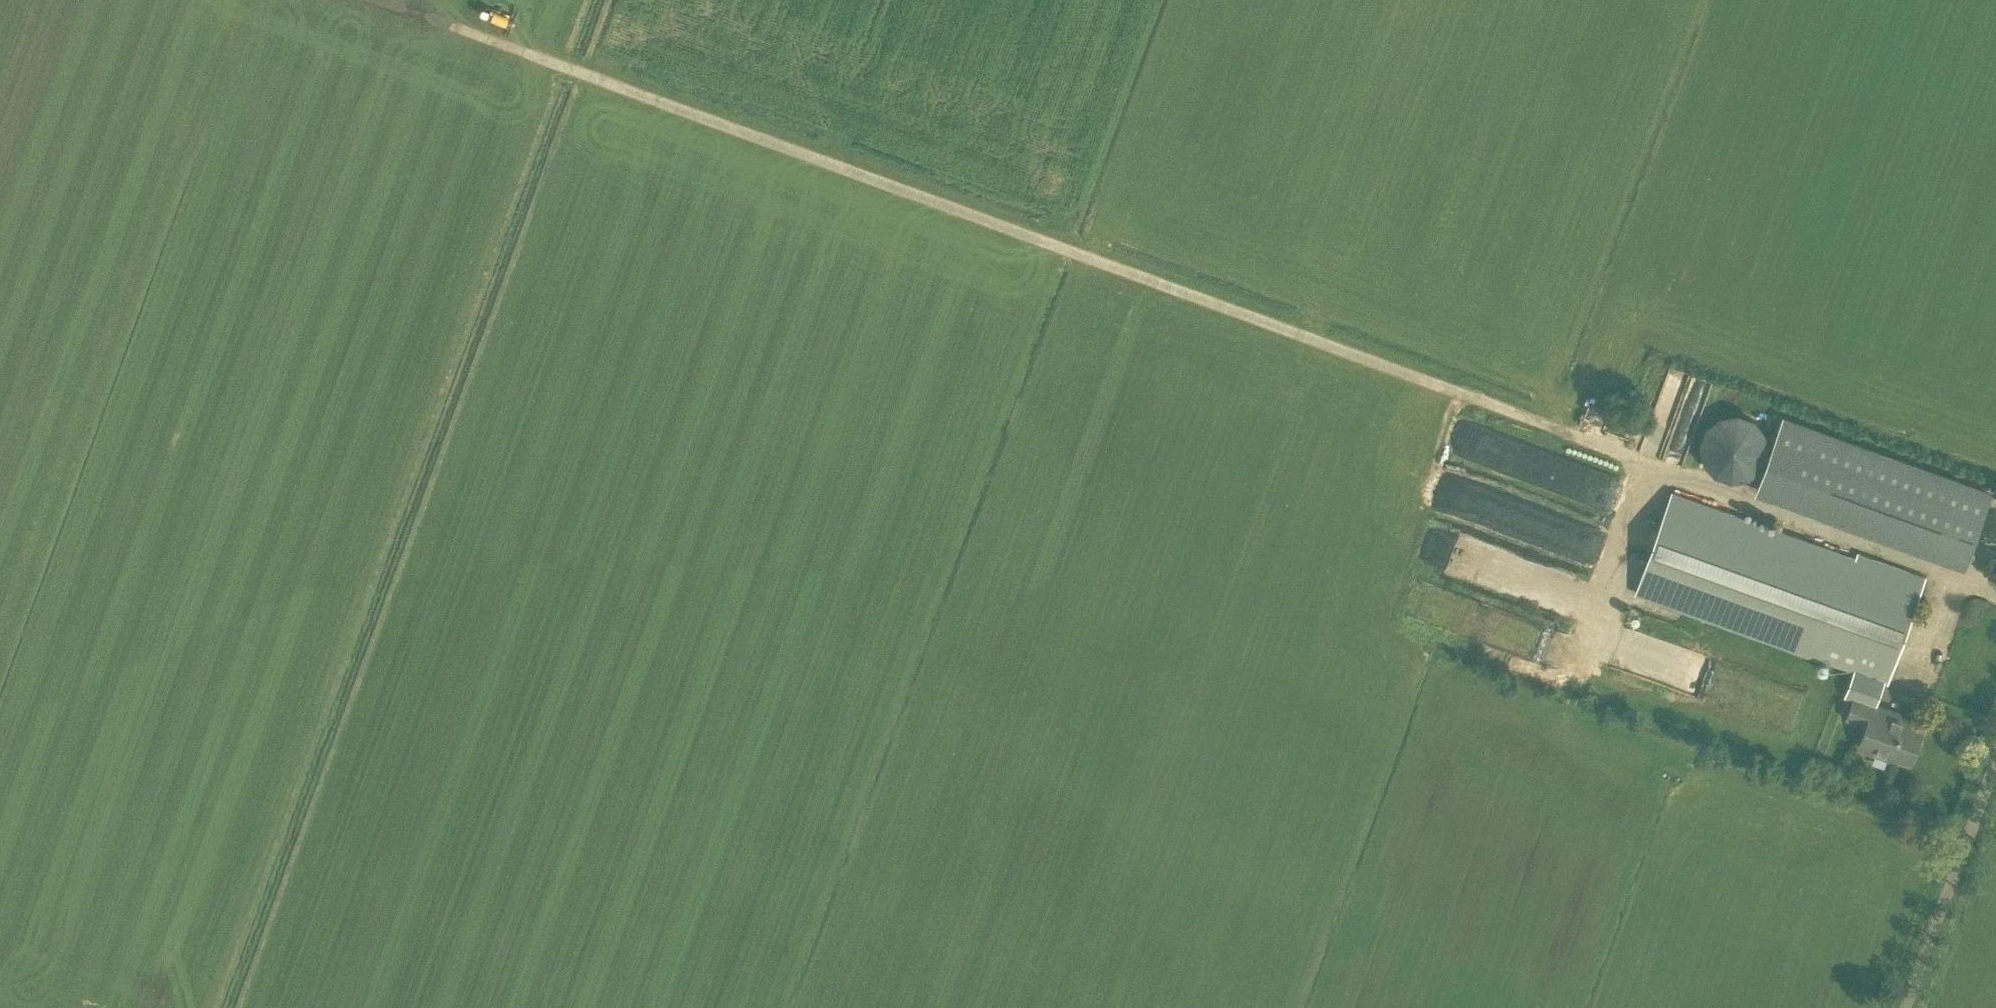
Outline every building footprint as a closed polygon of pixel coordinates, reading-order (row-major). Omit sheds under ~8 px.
[(1677,412),(1698,419),(1708,388),(1688,382),(1693,368),(1675,363),(1660,410),(1676,415),(1677,412)] [(1733,479),(1749,476),(1763,464),(1768,446),(1766,430),(1755,416),(1738,410),(1721,414),(1707,425),(1700,441),(1704,460),(1715,473),(1733,479)] [(1671,497),(1636,595),(1853,673),(1844,699),(1852,702),(1845,721),(1865,728),(1858,748),(1874,754),(1874,756),(1894,764),(1895,761),(1909,766),(1922,729),(1897,720),(1898,717),(1883,712),(1882,713),(1873,710),(1883,684),(1886,685),(1923,582),(1855,558),(1854,562),(1671,497)] [(1635,506),(1628,521),(1637,525),(1644,510),(1635,506)]
